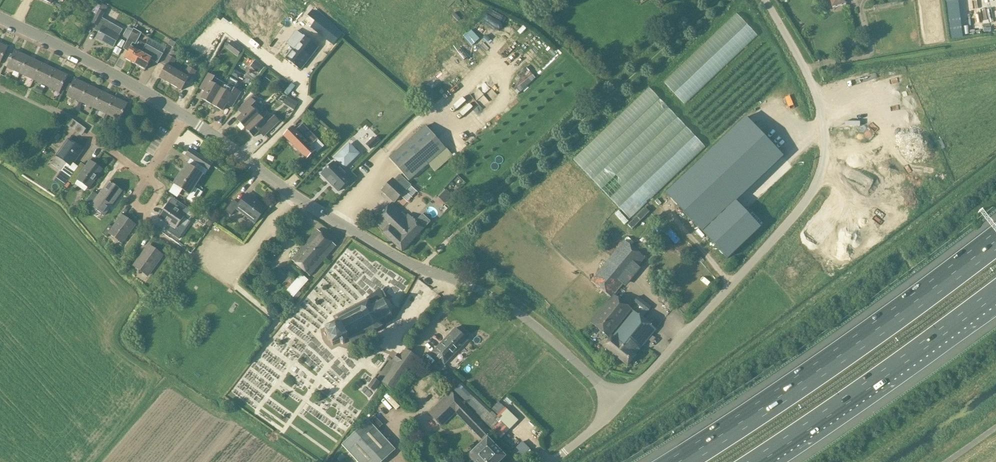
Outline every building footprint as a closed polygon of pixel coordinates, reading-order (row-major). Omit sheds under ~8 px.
[(98,12),(92,23),(97,26),(102,29),(99,33),(96,38),(113,48),(120,35),(123,29),(102,18),(104,13),(99,10),(98,12)] [(341,34),(312,11),(307,17),(314,23),(311,28),(333,45),(341,34)] [(738,14),(664,83),(684,104),(758,35),(738,14)] [(132,33),(140,37),(142,33),(134,29),(132,32),(132,33)] [(471,30),(464,36),(472,45),(479,39),(471,30)] [(287,58),(300,69),(317,48),(297,32),(288,44),(294,49),(287,58)] [(856,39),(853,40),(852,43),(852,46),(855,48),(858,47),(860,44),(859,41),(856,39)] [(129,40),(123,49),(128,52),(125,58),(135,64),(146,44),(140,41),(135,49),(131,47),(133,43),(129,40)] [(225,48),(237,56),(242,49),(231,40),(225,48)] [(146,44),(135,64),(145,70),(151,60),(158,63),(163,54),(146,44)] [(159,77),(171,84),(178,71),(172,68),(176,60),(178,61),(181,55),(171,50),(164,63),(166,65),(159,77)] [(6,67),(20,74),(27,57),(14,51),(6,67)] [(41,63),(27,57),(20,74),(33,80),(41,63)] [(264,67),(255,60),(250,67),(259,73),(264,67)] [(54,69),(41,63),(33,80),(46,86),(54,69)] [(178,71),(171,84),(182,90),(189,77),(192,79),(196,71),(189,67),(185,75),(178,71)] [(527,67),(516,74),(521,80),(512,86),(517,93),(536,80),(527,67)] [(67,75),(54,69),(46,86),(59,92),(67,75)] [(202,98),(212,104),(221,89),(211,83),(214,78),(209,74),(202,86),(207,88),(202,98)] [(67,95),(80,101),(88,85),(75,79),(67,95)] [(101,91),(88,85),(80,101),(93,108),(101,91)] [(574,159),(628,218),(705,147),(651,88),(574,159)] [(232,95),(221,89),(212,104),(223,110),(228,101),(234,104),(240,92),(235,90),(232,95)] [(114,97),(101,91),(93,108),(107,114),(114,97)] [(238,119),(246,128),(259,115),(251,107),(258,99),(254,95),(241,107),(246,111),(238,119)] [(506,107),(517,99),(514,95),(503,104),(506,107)] [(127,103),(114,97),(107,114),(120,120),(127,103)] [(306,111),(299,118),(302,121),(309,114),(306,111)] [(265,121),(259,115),(246,128),(255,136),(263,129),(267,133),(279,121),(272,114),(265,121)] [(664,190),(726,255),(759,224),(732,197),(780,152),(744,115),(664,190)] [(68,126),(74,131),(79,124),(74,120),(73,119),(68,126)] [(315,144),(312,147),(310,145),(317,139),(302,124),(295,131),(292,127),(284,136),(307,158),(318,147),(315,144)] [(426,126),(389,158),(409,181),(446,149),(426,126)] [(378,142),(373,137),(366,144),(371,149),(378,142)] [(70,178),(78,166),(72,162),(82,149),(69,140),(57,156),(67,163),(61,171),(70,178)] [(321,174),(338,191),(350,179),(343,171),(358,156),(349,147),(321,174)] [(185,156),(191,159),(208,170),(213,163),(190,149),(185,156)] [(79,167),(78,166),(70,178),(68,181),(73,185),(77,179),(89,187),(102,170),(89,161),(86,166),(81,163),(79,167)] [(306,168),(310,172),(315,167),(311,163),(306,168)] [(195,187),(203,174),(188,164),(184,171),(183,170),(173,186),(181,191),(182,189),(191,195),(196,188),(195,187)] [(382,190),(395,202),(405,191),(402,188),(408,182),(399,175),(394,181),(392,179),(382,190)] [(88,209),(91,205),(104,215),(122,190),(108,181),(98,195),(93,191),(83,205),(88,209)] [(445,202),(452,195),(446,190),(439,196),(445,202)] [(237,207),(256,221),(267,208),(248,193),(240,203),(234,199),(226,210),(232,214),(237,207)] [(384,230),(382,232),(402,251),(424,228),(424,227),(430,221),(423,214),(416,220),(415,219),(414,219),(408,214),(406,216),(391,202),(374,220),(384,230)] [(185,229),(178,224),(184,215),(168,204),(159,216),(171,224),(167,230),(178,239),(185,229)] [(633,229),(651,213),(645,208),(628,224),(633,229)] [(615,213),(622,222),(625,219),(618,211),(615,213)] [(108,232),(109,233),(122,242),(135,224),(122,214),(108,232)] [(336,246),(317,229),(291,260),(310,276),(336,246)] [(591,281),(611,298),(645,258),(624,241),(612,256),(591,281)] [(149,246),(134,266),(148,275),(162,255),(149,246)] [(291,276),(282,287),(281,288),(294,299),(296,297),(298,300),(302,296),(299,293),(310,282),(302,275),(297,281),(291,276)] [(612,299),(591,322),(610,338),(603,346),(628,367),(636,357),(635,355),(634,355),(655,330),(633,311),(614,295),(612,299)] [(386,317),(390,315),(391,316),(392,315),(391,313),(392,309),(394,308),(394,307),(393,307),(390,302),(391,301),(390,300),(389,301),(384,299),(384,298),(382,298),(382,300),(378,302),(377,300),(376,301),(377,302),(371,305),(368,300),(357,306),(356,304),(354,305),(355,307),(348,311),(347,309),(345,310),(346,312),(337,316),(336,316),(335,317),(338,318),(340,322),(325,330),(333,345),(340,341),(341,342),(341,343),(342,343),(343,343),(344,343),(345,343),(345,342),(345,340),(344,339),(348,338),(350,342),(350,343),(350,344),(351,344),(352,343),(360,338),(361,340),(362,339),(362,337),(369,333),(370,335),(371,334),(370,332),(382,326),(379,321),(384,318),(385,319),(387,318),(386,317)] [(490,410),(444,365),(468,340),(455,327),(431,353),(438,360),(430,368),(480,416),(479,417),(501,437),(510,428),(490,410)] [(407,347),(397,362),(383,382),(394,390),(419,355),(407,347)] [(380,382),(374,378),(368,387),(374,391),(380,382)] [(484,440),(468,456),(473,461),(500,461),(506,457),(487,437),(492,433),(485,426),(451,390),(428,411),(441,425),(456,411),(484,440)] [(506,394),(500,400),(518,420),(525,414),(506,394)] [(492,409),(497,414),(504,407),(499,402),(492,409)] [(358,461),(382,461),(396,450),(368,420),(342,445),(358,461)]
